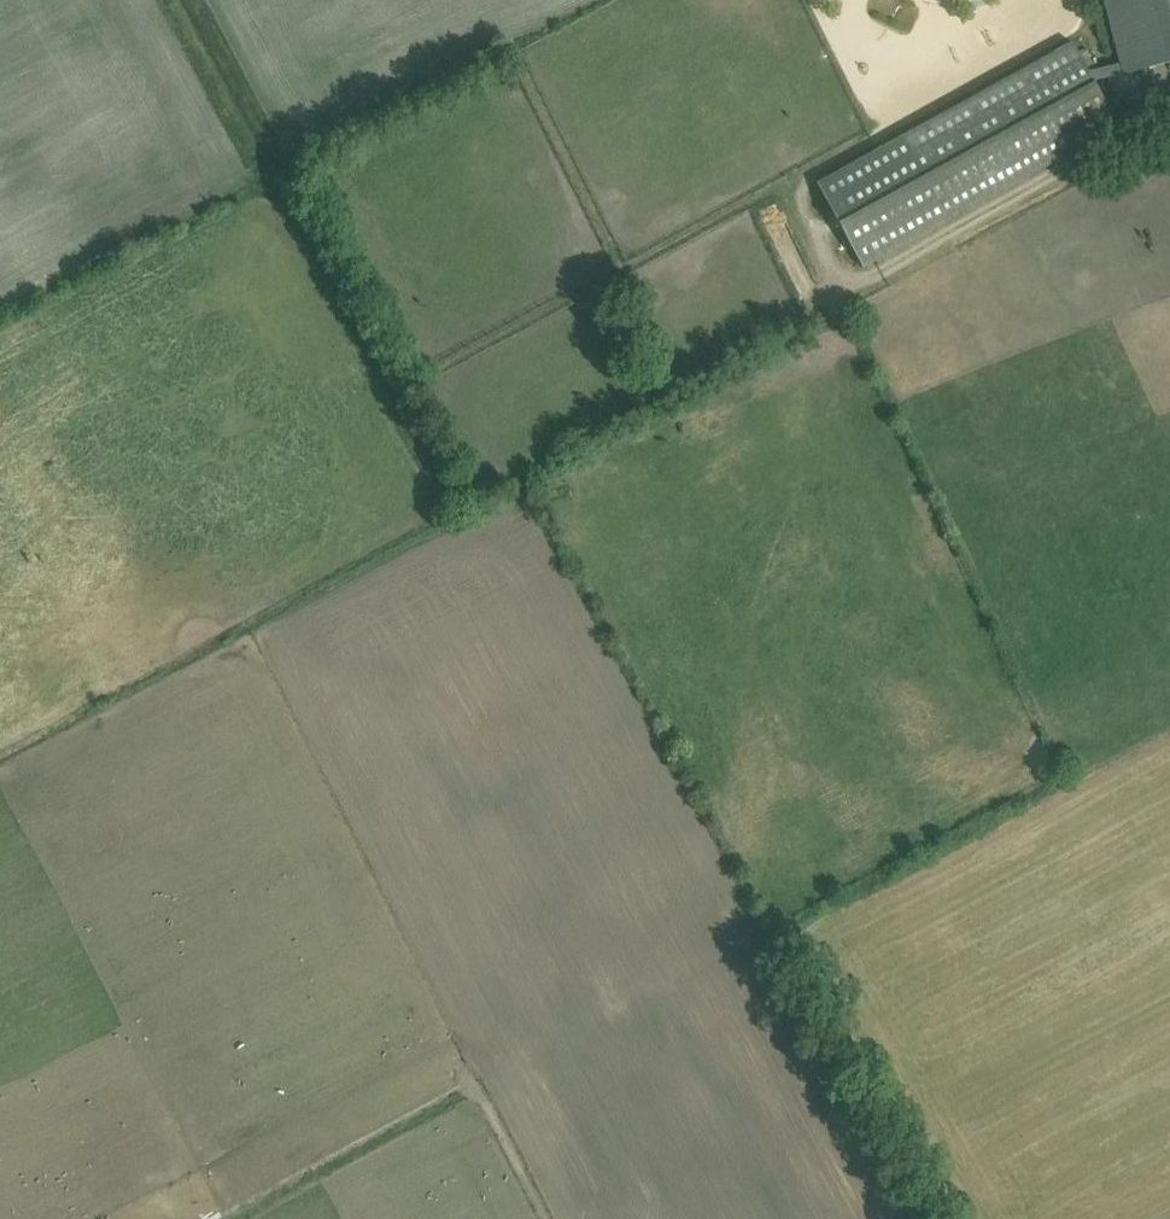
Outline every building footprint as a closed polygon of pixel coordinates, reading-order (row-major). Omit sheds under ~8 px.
[(1169,62),(1169,0),(1104,0),(1120,64),(1088,72),(1072,43),(817,183),(863,268),(1118,127),(1093,81),(1123,73),(1123,74),(1169,62)]
